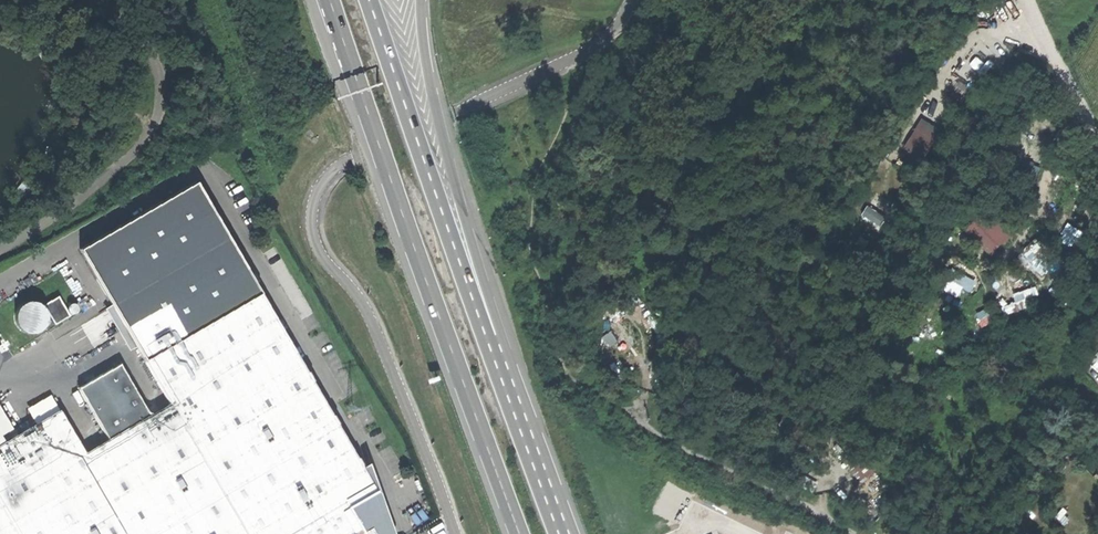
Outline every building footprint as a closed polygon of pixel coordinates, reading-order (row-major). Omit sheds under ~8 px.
[(904,148),(923,160),(943,128),(924,116),(904,148)] [(992,252),(1009,235),(985,211),(968,229),(992,252)] [(1035,239),(1020,254),(1033,266),(1048,251),(1035,239)] [(960,296),(964,288),(973,292),(982,273),(955,260),(941,287),(960,296)] [(345,506),(374,489),(259,293),(230,310),(210,321),(143,361),(168,404),(180,423),(95,473),(83,453),(58,411),(36,424),(0,445),(0,533),(361,533),(345,506)] [(52,320),(53,322),(69,314),(60,296),(40,305),(35,297),(12,308),(24,333),(52,320)] [(206,315),(210,321),(230,310),(226,303),(206,315)] [(610,351),(634,335),(625,321),(601,337),(610,351)] [(109,437),(83,453),(95,473),(180,423),(168,404),(150,415),(121,365),(80,389),(109,437)] [(27,409),(36,424),(58,411),(49,396),(27,409)] [(847,463),(861,482),(876,470),(862,452),(847,463)] [(1066,508),(1058,517),(1073,530),(1081,522),(1066,508)] [(1026,526),(1012,522),(1008,533),(1023,533),(1026,526)]
